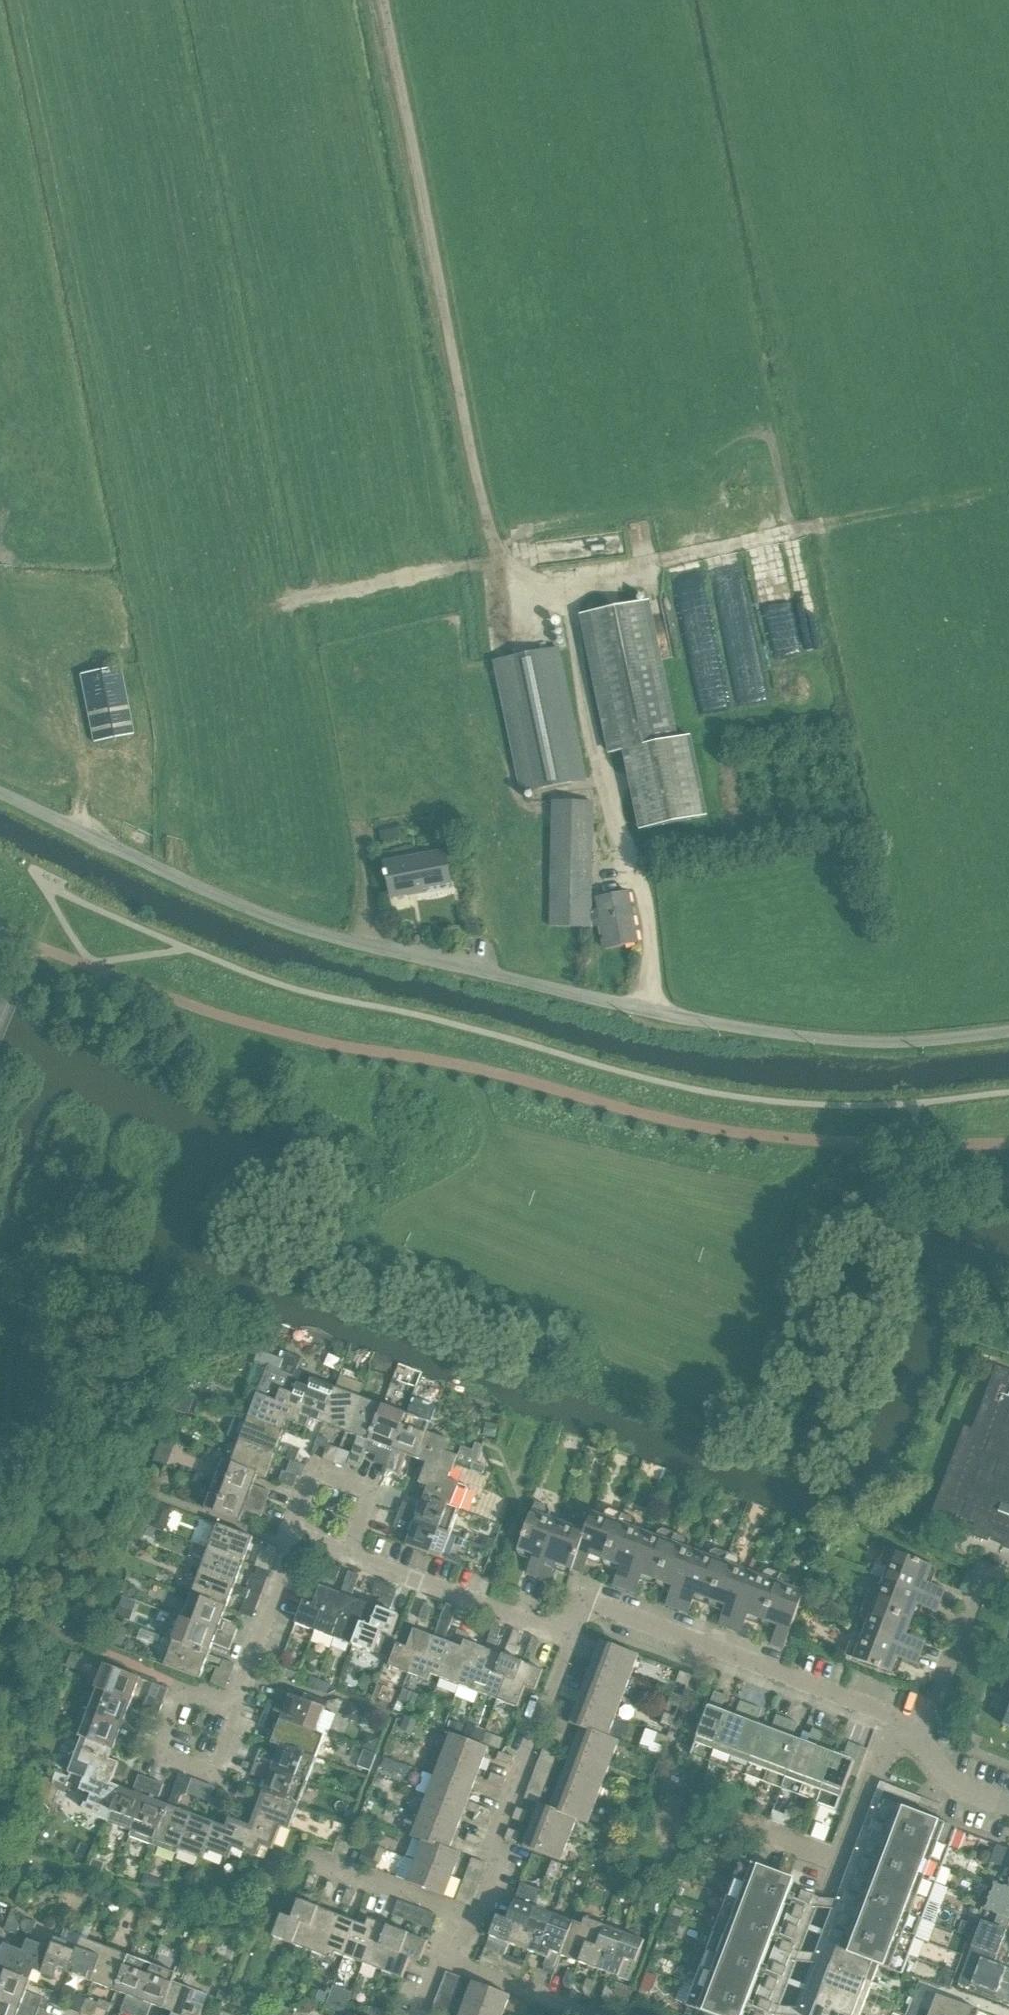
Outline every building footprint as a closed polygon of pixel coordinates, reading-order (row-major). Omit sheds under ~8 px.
[(646,602),(583,615),(612,753),(623,751),(640,831),(707,817),(690,737),(674,740),(646,602)] [(585,779),(558,648),(494,661),(521,793),(585,779)] [(93,742),(132,734),(119,667),(80,675),(93,742)] [(590,912),(594,803),(553,802),(550,927),(591,928),(590,912)] [(451,883),(445,851),(384,861),(386,871),(384,872),(385,877),(387,877),(391,897),(409,893),(409,891),(451,883)] [(639,943),(629,893),(597,899),(599,911),(590,912),(591,928),(602,926),(606,950),(639,943)] [(288,1406),(293,1394),(287,1392),(293,1376),(282,1371),(283,1368),(280,1367),(283,1360),(259,1350),(254,1362),(268,1367),(248,1417),(284,1431),(288,1421),(295,1424),(300,1410),(288,1406)] [(322,1424),(332,1397),(331,1396),(335,1388),(313,1380),(314,1377),(296,1371),(301,1358),(286,1352),(283,1360),(280,1367),(283,1368),(282,1371),(293,1376),(287,1392),(293,1394),(288,1406),(300,1410),(295,1424),(308,1429),(312,1420),(322,1424)] [(998,1367),(975,1430),(967,1427),(930,1523),(956,1533),(962,1517),(976,1522),(971,1534),(989,1541),(990,1536),(1004,1542),(1003,1546),(1008,1548),(1008,1371),(998,1367)] [(346,1433),(359,1397),(335,1388),(331,1396),(332,1397),(322,1424),(346,1433)] [(367,1450),(383,1406),(359,1397),(346,1433),(358,1437),(347,1465),(359,1469),(366,1449),(367,1450)] [(386,1467),(406,1415),(383,1406),(367,1450),(377,1453),(374,1462),(386,1467)] [(426,1432),(427,1432),(430,1424),(406,1415),(386,1467),(399,1472),(405,1455),(416,1459),(426,1432)] [(275,1454),(284,1431),(248,1417),(240,1440),(275,1454)] [(450,1441),(427,1432),(426,1432),(416,1459),(426,1463),(424,1471),(436,1476),(441,1464),(453,1469),(458,1456),(446,1452),(450,1441)] [(326,1449),(330,1441),(318,1436),(315,1444),(326,1449)] [(266,1479),(275,1454),(240,1440),(231,1464),(258,1475),(257,1476),(266,1479)] [(479,1458),(484,1446),(475,1443),(471,1455),(479,1458)] [(295,1463),(300,1451),(291,1448),(287,1460),(295,1463)] [(253,1485),(257,1476),(258,1475),(231,1464),(223,1460),(213,1485),(266,1504),(270,1492),(253,1485)] [(482,1475),(485,1467),(473,1462),(470,1471),(482,1475)] [(459,1510),(468,1487),(449,1480),(453,1469),(441,1464),(436,1476),(424,1471),(419,1484),(428,1487),(424,1498),(451,1508),(451,1507),(459,1510)] [(293,1488),(298,1476),(283,1471),(278,1483),(293,1488)] [(261,1517),(266,1504),(213,1485),(204,1509),(240,1522),(244,1511),(261,1517)] [(450,1534),(459,1510),(451,1507),(451,1508),(424,1498),(420,1508),(403,1502),(398,1514),(450,1534)] [(539,1577),(559,1522),(548,1518),(551,1512),(548,1507),(536,1502),(518,1549),(529,1553),(534,1551),(536,1555),(533,1556),(527,1573),(539,1577)] [(605,1561),(622,1514),(610,1509),(606,1511),(603,1517),(592,1513),(588,1522),(571,1569),(572,1569),(583,1573),(590,1556),(588,1553),(592,1551),(595,1557),(605,1561)] [(441,1559),(450,1534),(398,1514),(393,1527),(410,1534),(406,1545),(441,1559)] [(624,1588),(645,1533),(634,1529),(636,1523),(634,1518),(622,1514),(605,1561),(615,1565),(621,1562),(622,1566),(620,1567),(613,1584),(624,1588)] [(571,1569),(588,1522),(577,1518),(572,1520),(570,1526),(559,1522),(539,1577),(549,1581),(556,1564),(555,1562),(559,1560),(561,1565),(571,1569)] [(244,1561),(253,1538),(218,1525),(209,1548),(244,1561)] [(657,1580),(675,1534),(663,1529),(658,1531),(656,1537),(645,1533),(624,1588),(636,1593),(642,1575),(641,1573),(645,1571),(647,1577),(657,1580)] [(677,1608),(698,1553),(687,1549),(689,1543),(687,1538),(675,1534),(657,1580),(668,1584),(673,1582),(675,1586),(672,1587),(666,1604),(677,1608)] [(278,1552),(279,1548),(272,1545),(268,1543),(264,1552),(273,1554),(278,1552)] [(235,1585),(244,1561),(209,1548),(200,1572),(235,1585)] [(710,1600),(728,1554),(716,1549),(711,1551),(709,1557),(698,1553),(677,1608),(688,1613),(695,1595),(694,1593),(698,1591),(700,1597),(710,1600)] [(927,1577),(932,1567),(885,1549),(880,1562),(875,1563),(871,1574),(884,1579),(884,1580),(939,1600),(944,1589),(926,1582),(924,1584),(922,1580),(927,1577)] [(730,1628),(750,1573),(740,1569),(742,1563),(740,1558),(728,1554),(710,1600),(721,1604),(726,1602),(728,1606),(725,1607),(719,1624),(730,1628)] [(336,1579),(340,1568),(329,1564),(325,1575),(336,1579)] [(269,1577),(270,1572),(258,1568),(255,1576),(264,1579),(269,1577)] [(762,1620),(780,1574),(768,1569),(764,1571),(761,1577),(750,1573),(730,1628),(741,1633),(748,1615),(746,1613),(750,1611),(753,1616),(762,1620)] [(355,1586),(359,1576),(348,1571),(344,1582),(355,1586)] [(235,1585),(200,1572),(191,1595),(227,1609),(231,1597),(238,1596),(255,1602),(260,1600),(261,1595),(235,1585)] [(783,1648),(804,1593),(793,1589),(795,1583),(792,1578),(780,1574),(762,1620),(773,1624),(779,1622),(781,1626),(778,1627),(771,1644),(783,1648)] [(939,1600),(884,1580),(880,1590),(874,1588),(869,1590),(864,1603),(911,1621),(915,1610),(913,1604),(917,1602),(918,1605),(935,1612),(939,1600)] [(383,1597),(387,1586),(376,1582),(372,1593),(383,1597)] [(394,1601),(398,1590),(387,1586),(383,1597),(394,1601)] [(333,1613),(340,1594),(320,1587),(314,1605),(304,1601),(295,1624),(315,1631),(323,1610),(333,1613)] [(352,1621),(360,1601),(340,1594),(333,1613),(323,1610),(315,1631),(334,1638),(342,1617),(352,1621)] [(223,1619),(227,1609),(191,1595),(182,1619),(234,1638),(239,1625),(223,1619)] [(371,1628),(379,1609),(360,1601),(352,1621),(342,1617),(334,1638),(353,1646),(361,1624),(371,1628)] [(427,1621),(431,1610),(429,1605),(424,1603),(419,1618),(427,1621)] [(908,1630),(911,1621),(864,1603),(860,1614),(862,1620),(868,1622),(864,1633),(919,1654),(924,1642),(906,1635),(904,1637),(902,1633),(908,1630)] [(453,1644),(452,1644),(444,1641),(457,1608),(446,1604),(444,1611),(443,1611),(433,1637),(434,1637),(427,1656),(417,1653),(408,1674),(429,1682),(431,1675),(440,1679),(453,1644)] [(373,1653),(381,1633),(391,1636),(399,1616),(379,1609),(371,1628),(361,1624),(353,1646),(373,1653)] [(230,1651),(234,1638),(182,1619),(173,1615),(164,1638),(174,1642),(209,1655),(213,1644),(230,1651)] [(497,1640),(501,1629),(499,1624),(494,1622),(489,1637),(497,1640)] [(434,1637),(433,1637),(414,1629),(407,1648),(397,1644),(388,1667),(408,1674),(417,1653),(427,1656),(434,1637)] [(516,1647),(520,1636),(518,1631),(513,1629),(508,1644),(516,1647)] [(477,1668),(485,1648),(467,1642),(470,1634),(458,1630),(452,1644),(453,1644),(440,1679),(459,1686),(467,1664),(477,1668)] [(919,1654),(864,1633),(860,1642),(855,1640),(849,1643),(845,1655),(891,1673),(896,1662),(893,1657),(897,1655),(898,1658),(915,1664),(919,1654)] [(535,1655),(539,1643),(537,1638),(532,1637),(527,1652),(535,1655)] [(631,1677),(639,1656),(601,1641),(593,1662),(631,1677)] [(200,1679),(209,1656),(173,1642),(164,1666),(200,1679)] [(496,1675),(504,1656),(485,1648),(477,1668),(467,1664),(459,1686),(478,1693),(486,1671),(496,1675)] [(515,1682),(522,1663),(504,1656),(496,1675),(486,1671),(478,1693),(497,1700),(506,1678),(515,1682)] [(233,1669),(235,1665),(223,1660),(220,1668),(229,1672),(233,1669)] [(623,1696),(631,1677),(593,1662),(586,1682),(623,1696)] [(535,1691),(543,1670),(522,1663),(515,1682),(506,1678),(497,1700),(517,1708),(525,1687),(535,1691)] [(132,1702),(141,1679),(105,1665),(96,1689),(132,1702)] [(687,1686),(691,1675),(680,1671),(676,1682),(687,1686)] [(615,1717),(623,1696),(586,1682),(578,1703),(615,1717)] [(164,1701),(168,1689),(160,1686),(156,1698),(164,1701)] [(128,1713),(132,1702),(96,1689),(87,1713),(140,1732),(144,1720),(128,1713)] [(679,1708),(683,1697),(672,1692),(668,1704),(679,1708)] [(712,1756),(728,1714),(720,1711),(726,1696),(714,1692),(693,1749),(712,1756)] [(328,1736),(336,1715),(324,1711),(325,1709),(290,1695),(286,1707),(269,1700),(264,1713),(316,1733),(316,1732),(324,1735),(328,1736)] [(730,1763),(751,1706),(741,1702),(735,1717),(728,1714),(712,1756),(730,1763)] [(608,1738),(608,1737),(615,1717),(578,1703),(570,1724),(581,1729),(581,1728),(608,1738)] [(748,1770),(764,1728),(756,1725),(762,1710),(751,1706),(730,1763),(748,1770)] [(135,1745),(140,1732),(87,1713),(78,1737),(82,1739),(114,1750),(118,1739),(135,1745)] [(316,1732),(316,1733),(264,1713),(259,1726),(276,1732),(272,1743),(315,1759),(324,1735),(316,1732)] [(671,1728),(675,1717),(664,1713),(660,1724),(671,1728)] [(766,1777),(787,1719),(777,1715),(771,1730),(764,1728),(748,1770),(766,1777)] [(565,1736),(570,1725),(555,1719),(549,1734),(554,1732),(565,1736)] [(787,1719),(766,1777),(784,1783),(800,1741),(792,1738),(798,1723),(787,1719)] [(611,1763),(619,1741),(608,1737),(608,1738),(581,1728),(581,1729),(573,1748),(611,1763)] [(802,1790),(823,1733),(813,1729),(807,1744),(800,1741),(784,1783),(802,1790)] [(562,1744),(565,1736),(554,1732),(549,1734),(547,1739),(562,1744)] [(663,1748),(668,1737),(656,1733),(652,1744),(663,1748)] [(820,1797),(836,1755),(828,1752),(834,1737),(823,1733),(802,1790),(820,1797)] [(480,1769),(488,1748),(450,1734),(443,1755),(480,1769)] [(114,1750),(82,1739),(69,1775),(84,1780),(84,1778),(96,1783),(101,1769),(115,1775),(119,1763),(110,1760),(111,1758),(114,1750)] [(558,1756),(562,1744),(547,1739),(541,1754),(546,1752),(558,1756)] [(838,1804),(850,1775),(857,1777),(868,1750),(849,1742),(843,1757),(836,1755),(820,1797),(838,1804)] [(307,1782),(315,1759),(272,1743),(271,1744),(280,1747),(276,1756),(259,1750),(256,1758),(255,1763),(307,1782)] [(603,1783),(611,1763),(573,1748),(566,1769),(603,1783)] [(513,1762),(514,1758),(512,1757),(499,1752),(496,1760),(508,1765),(513,1762)] [(555,1765),(557,1758),(558,1756),(546,1752),(541,1754),(539,1759),(555,1765)] [(472,1789),(480,1769),(443,1755),(435,1775),(472,1789)] [(550,1777),(555,1765),(539,1759),(534,1774),(538,1772),(550,1777)] [(298,1806),(307,1782),(255,1763),(250,1775),(267,1782),(263,1792),(298,1806)] [(108,1823),(122,1788),(111,1784),(115,1775),(101,1769),(96,1783),(84,1778),(84,1780),(80,1791),(91,1795),(88,1804),(85,1803),(82,1808),(108,1822),(107,1823),(108,1823)] [(596,1803),(603,1783),(566,1769),(558,1789),(596,1803)] [(65,1794),(68,1786),(65,1785),(68,1777),(56,1772),(46,1800),(62,1806),(67,1794),(65,1794)] [(547,1785),(550,1777),(538,1772),(534,1774),(532,1779),(547,1785)] [(505,1783),(506,1779),(491,1773),(488,1781),(500,1786),(505,1783)] [(132,1832),(151,1780),(139,1775),(132,1792),(122,1788),(108,1823),(132,1832)] [(465,1810),(472,1789),(435,1775),(427,1796),(465,1810)] [(542,1797),(547,1785),(532,1779),(526,1794),(531,1792),(542,1797)] [(153,1845),(168,1806),(157,1802),(164,1785),(151,1780),(132,1832),(131,1837),(153,1845)] [(244,1799),(249,1787),(240,1784),(236,1796),(244,1799)] [(186,1794),(188,1789),(176,1785),(173,1793),(185,1797),(186,1794)] [(588,1824),(596,1803),(558,1789),(551,1809),(550,1809),(577,1819),(577,1820),(588,1824)] [(289,1829),(298,1806),(263,1792),(254,1816),(289,1829)] [(539,1804),(542,1797),(531,1792),(526,1794),(524,1799),(539,1805),(539,1804)] [(457,1829),(465,1810),(427,1796),(420,1815),(457,1829)] [(220,1811),(223,1803),(211,1798),(210,1802),(208,1806),(220,1811)] [(569,1840),(577,1820),(577,1819),(550,1809),(551,1809),(539,1804),(539,1805),(531,1826),(569,1840)] [(178,1850),(192,1814),(168,1806),(153,1845),(179,1855),(180,1850),(178,1850)] [(493,1815),(490,1810),(479,1806),(476,1814),(491,1819),(493,1815)] [(523,1823),(527,1812),(517,1808),(513,1819),(523,1823)] [(902,1974),(957,1829),(903,1809),(849,1952),(843,1950),(843,1951),(880,1965),(879,1966),(902,1974)] [(202,1859),(215,1823),(192,1814),(178,1850),(180,1850),(202,1859)] [(489,1824),(491,1819),(476,1814),(473,1822),(484,1826),(489,1824)] [(450,1850),(457,1829),(420,1815),(412,1836),(460,1855),(461,1854),(450,1850)] [(272,1850),(281,1827),(289,1830),(289,1829),(254,1816),(250,1826),(242,1823),(236,1836),(249,1841),(245,1853),(257,1857),(261,1846),(272,1850)] [(236,1836),(242,1823),(229,1818),(226,1827),(215,1823),(202,1859),(203,1859),(206,1851),(229,1859),(233,1849),(244,1852),(245,1853),(249,1841),(236,1836)] [(561,1861),(569,1840),(531,1826),(523,1847),(561,1861)] [(515,1844),(520,1833),(509,1829),(505,1840),(515,1844)] [(482,1844),(483,1839),(468,1834),(465,1842),(477,1846),(482,1844)] [(453,1875),(460,1855),(412,1836),(412,1837),(423,1841),(415,1861),(453,1875)] [(379,1848),(366,1843),(361,1855),(374,1860),(379,1848)] [(379,1862),(374,1860),(361,1855),(358,1864),(375,1870),(379,1862)] [(485,1869),(487,1864),(472,1858),(469,1866),(480,1871),(485,1869)] [(777,1928),(795,1880),(789,1878),(741,1860),(686,2006),(710,2014),(744,2014),(777,1928)] [(445,1896),(453,1875),(415,1861),(407,1882),(445,1896)] [(469,1866),(464,1879),(479,1885),(485,1869),(480,1871),(469,1866)] [(272,1885),(275,1877),(263,1872),(260,1881),(272,1885)] [(252,1887),(255,1878),(243,1874),(240,1882),(252,1887)] [(312,1893),(316,1881),(314,1876),(309,1874),(304,1889),(312,1893)] [(477,1889),(479,1885),(464,1879),(461,1887),(472,1892),(477,1889)] [(331,1900),(335,1888),(333,1883),(328,1882),(323,1897),(331,1900)] [(1007,1931),(1008,1925),(1008,1885),(1008,1889),(995,1884),(986,1910),(998,1914),(994,1926),(993,1925),(993,1926),(1007,1931)] [(461,1887),(456,1900),(471,1906),(477,1889),(472,1892),(461,1887)] [(350,1907),(354,1896),(352,1891),(347,1889),(342,1904),(350,1907)] [(527,1929),(535,1907),(539,1898),(519,1890),(507,1920),(497,1916),(490,1937),(485,1948),(498,1953),(506,1956),(510,1944),(517,1926),(527,1929)] [(312,1926),(319,1908),(299,1900),(292,1919),(282,1915),(273,1937),(294,1945),(302,1923),(312,1926)] [(401,1919),(405,1907),(403,1902),(398,1900),(392,1916),(401,1919)] [(401,1919),(411,1923),(417,1908),(403,1902),(405,1907),(401,1919)] [(546,1937),(554,1914),(535,1907),(527,1929),(517,1926),(510,1944),(529,1952),(536,1933),(546,1937)] [(331,1934),(338,1915),(319,1908),(312,1926),(302,1923),(294,1945),(313,1952),(321,1930),(331,1934)] [(381,1946),(389,1927),(371,1920),(374,1913),(362,1908),(356,1922),(357,1923),(344,1957),(363,1964),(371,1942),(381,1946)] [(420,1926),(424,1914),(422,1909),(417,1908),(411,1923),(420,1926)] [(420,1926),(432,1931),(438,1916),(422,1909),(424,1914),(420,1926)] [(560,1956),(573,1922),(554,1914),(546,1937),(536,1933),(529,1952),(546,1958),(543,1966),(556,1970),(561,1956),(560,1956)] [(357,1923),(356,1922),(338,1915),(331,1934),(321,1930),(313,1952),(332,1960),(335,1953),(344,1957),(357,1923)] [(597,1948),(606,1926),(585,1918),(582,1925),(573,1922),(560,1956),(561,1956),(579,1963),(586,1944),(597,1948)] [(32,1935),(37,1923),(28,1920),(24,1932),(32,1935)] [(1005,1973),(1007,1968),(994,1964),(1007,1931),(993,1926),(993,1925),(981,1921),(958,1984),(995,1998),(997,1993),(1005,1996),(1003,2001),(1008,2003),(1008,1974),(1005,1973)] [(16,1934),(20,1926),(8,1922),(5,1930),(16,1934)] [(616,1955),(624,1933),(606,1926),(597,1948),(586,1944),(579,1963),(599,1970),(606,1952),(616,1955)] [(400,1953),(408,1934),(389,1927),(381,1946),(371,1942),(363,1964),(382,1971),(390,1950),(400,1953)] [(599,1970),(629,1982),(644,1941),(624,1933),(616,1955),(606,1952),(599,1970)] [(420,1962),(428,1942),(408,1934),(400,1953),(390,1950),(382,1971),(402,1979),(410,1958),(420,1962)] [(69,1974),(80,1947),(78,1946),(55,1938),(51,1948),(40,1944),(36,1957),(47,1961),(42,1974),(55,1979),(58,1970),(69,1974)] [(93,1983),(106,1947),(81,1938),(78,1946),(80,1947),(69,1974),(93,1983)] [(40,1944),(28,1940),(23,1951),(4,1944),(0,1955),(0,1969),(4,1970),(3,1971),(30,1982),(34,1971),(42,1974),(47,1961),(36,1957),(40,1944)] [(116,1992),(130,1956),(106,1947),(93,1983),(116,1992)] [(873,1983),(879,1966),(880,1965),(843,1951),(836,1969),(873,1983)] [(500,1971),(506,1956),(498,1953),(493,1964),(495,1969),(500,1971)] [(152,1965),(130,1956),(116,1992),(127,1996),(120,2012),(127,2014),(133,2014),(152,1965)] [(519,1978),(525,1963),(517,1960),(512,1971),(515,1976),(519,1978)] [(174,1982),(177,1974),(152,1965),(133,2014),(148,2014),(152,2005),(162,2009),(173,1982),(174,1982)] [(30,1982),(3,1971),(4,1970),(0,1969),(0,1997),(38,2011),(43,1999),(26,1992),(30,1982)] [(866,2001),(873,1983),(836,1969),(829,1987),(866,2001)] [(570,1989),(576,1974),(568,1971),(563,1983),(566,1988),(570,1989)] [(589,1997),(595,1982),(587,1978),(582,1990),(585,1995),(589,1997)] [(193,2002),(197,1991),(174,1982),(173,1982),(162,2009),(173,2013),(172,2014),(187,2014),(188,2014),(201,2014),(205,2006),(193,2002)] [(510,1996),(472,1982),(465,2002),(498,2014),(503,2014),(510,1996)] [(73,1999),(76,1991),(64,1986),(61,1994),(73,1999)] [(625,2010),(631,1995),(606,1986),(601,1997),(604,2002),(625,2010)] [(453,1999),(456,1991),(445,1987),(440,1989),(438,1994),(453,1999)] [(866,2001),(829,1987),(822,2006),(847,2014),(861,2014),(866,2001)] [(228,2003),(232,1995),(220,1991),(217,1999),(228,2003)] [(979,2011),(937,1995),(930,2013),(934,2014),(977,2014),(979,2011)] [(0,1997),(0,2014),(37,2014),(38,2011),(0,1997)] [(108,2012),(111,2004),(100,1999),(96,2008),(108,2012)] [(465,2002),(460,2014),(498,2014),(465,2002)] [(822,2006),(819,2014),(847,2014),(822,2006)]
